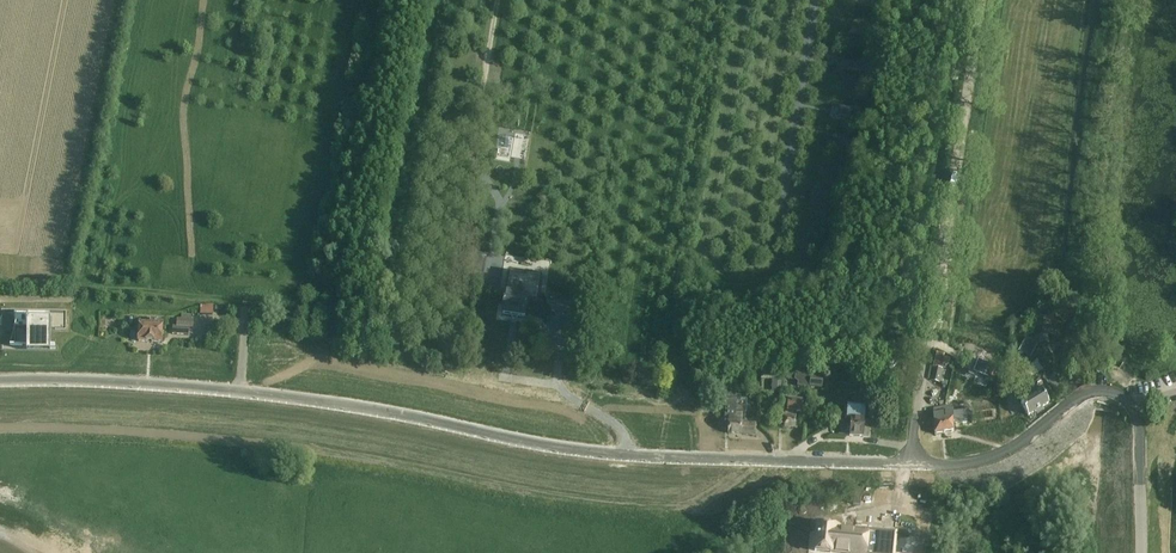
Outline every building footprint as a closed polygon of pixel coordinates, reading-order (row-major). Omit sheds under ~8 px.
[(870,74),(872,64),(850,61),(848,70),(870,74)] [(861,120),(863,111),(841,107),(839,116),(861,120)] [(856,139),(839,136),(837,147),(854,150),(856,139)] [(526,205),(510,203),(507,220),(523,223),(526,205)] [(482,287),(487,252),(487,249),(467,246),(461,284),(482,287)] [(538,298),(541,276),(509,271),(506,295),(505,295),(503,314),(525,317),(527,299),(535,300),(535,299),(538,298)] [(205,305),(200,305),(200,314),(213,314),(213,305),(205,305)] [(27,329),(27,346),(36,346),(50,346),(50,318),(14,317),(14,329),(27,329)] [(192,328),(192,320),(177,319),(177,327),(173,326),(173,334),(188,335),(188,328),(192,328)] [(162,342),(163,322),(159,322),(159,321),(151,320),(150,323),(139,323),(138,341),(162,342)] [(1037,345),(1026,339),(1018,352),(1030,358),(1037,345)] [(934,368),(941,369),(942,364),(948,365),(949,360),(944,358),(945,355),(938,353),(934,368)] [(1114,365),(1111,364),(1112,358),(1111,357),(1109,364),(1120,367),(1124,361),(1123,361),(1119,366),(1117,365),(1114,365)] [(993,364),(978,359),(973,371),(988,377),(993,364)] [(931,381),(938,382),(941,369),(934,368),(931,381)] [(809,386),(810,373),(788,371),(787,379),(802,381),(802,385),(809,386)] [(760,372),(760,380),(780,380),(780,372),(760,372)] [(823,377),(812,376),(811,385),(822,386),(823,377)] [(852,382),(852,396),(861,396),(861,382),(852,382)] [(1030,399),(1021,404),(1029,416),(1048,404),(1041,392),(1039,393),(1036,387),(1026,393),(1030,399)] [(1132,421),(1133,421),(1130,412),(1124,405),(1116,400),(1105,397),(1097,397),(1088,399),(1081,403),(1082,404),(1089,400),(1097,398),(1105,398),(1116,401),(1123,406),(1129,413),(1132,421)] [(746,400),(737,400),(725,400),(724,421),(729,421),(728,433),(741,434),(741,418),(745,418),(746,400)] [(806,413),(807,404),(788,402),(787,412),(785,412),(784,427),(795,427),(796,412),(806,413)] [(943,415),(944,408),(933,409),(935,434),(944,433),(943,415)] [(944,408),(943,415),(944,433),(954,432),(951,408),(944,408)] [(864,437),(865,420),(865,412),(851,411),(850,436),(864,437)] [(868,530),(834,527),(834,526),(818,524),(815,550),(831,552),(832,549),(852,551),(852,552),(893,552),(895,533),(868,530)]
